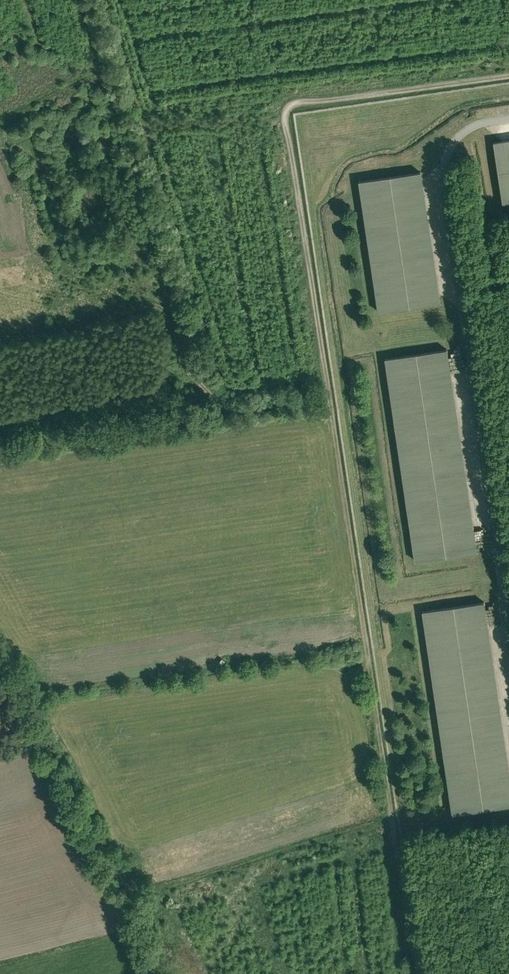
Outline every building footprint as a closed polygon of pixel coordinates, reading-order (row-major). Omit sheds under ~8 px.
[(501,143),(495,144),(505,208),(508,207),(508,142),(501,143)] [(360,183),(379,315),(441,306),(440,298),(423,182),(422,175),(360,183)] [(448,351),(385,360),(414,563),(476,554),(475,546),(448,356),(448,351)] [(421,613),(450,818),(508,809),(508,784),(484,605),(421,613)]
